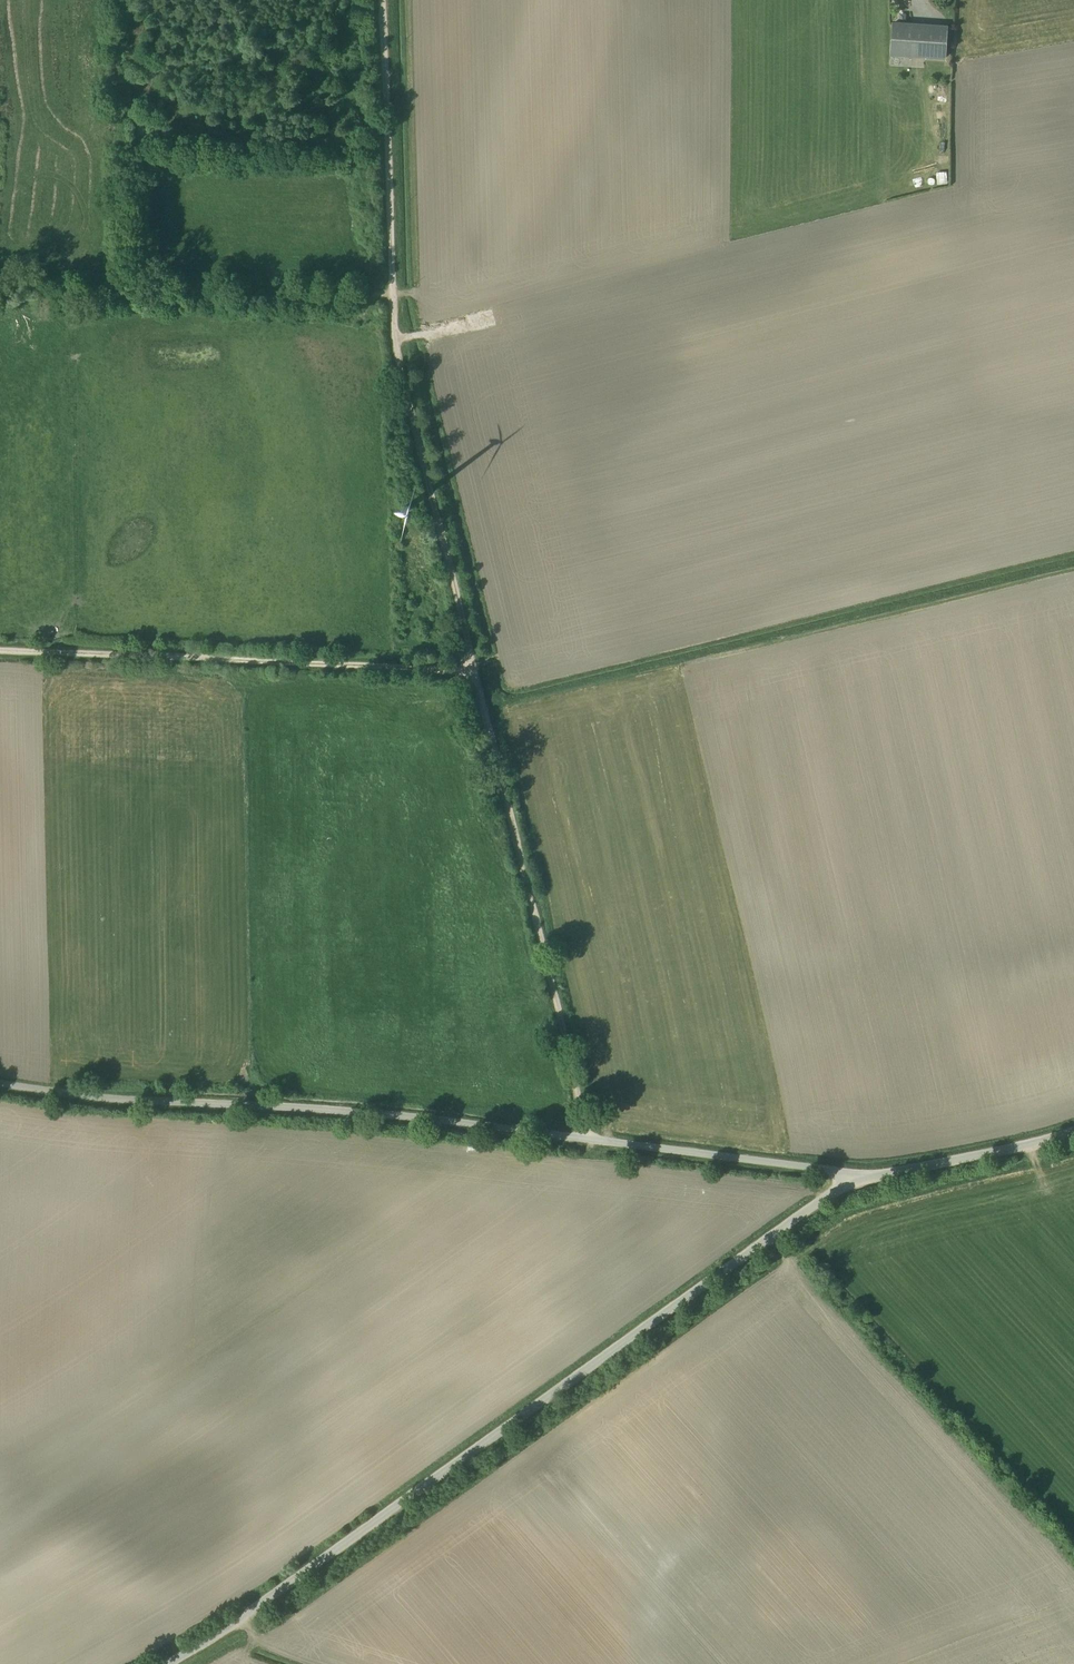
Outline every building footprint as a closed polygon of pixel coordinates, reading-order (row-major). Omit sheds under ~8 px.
[(947,27),(893,24),(891,55),(945,58),(947,27)]
